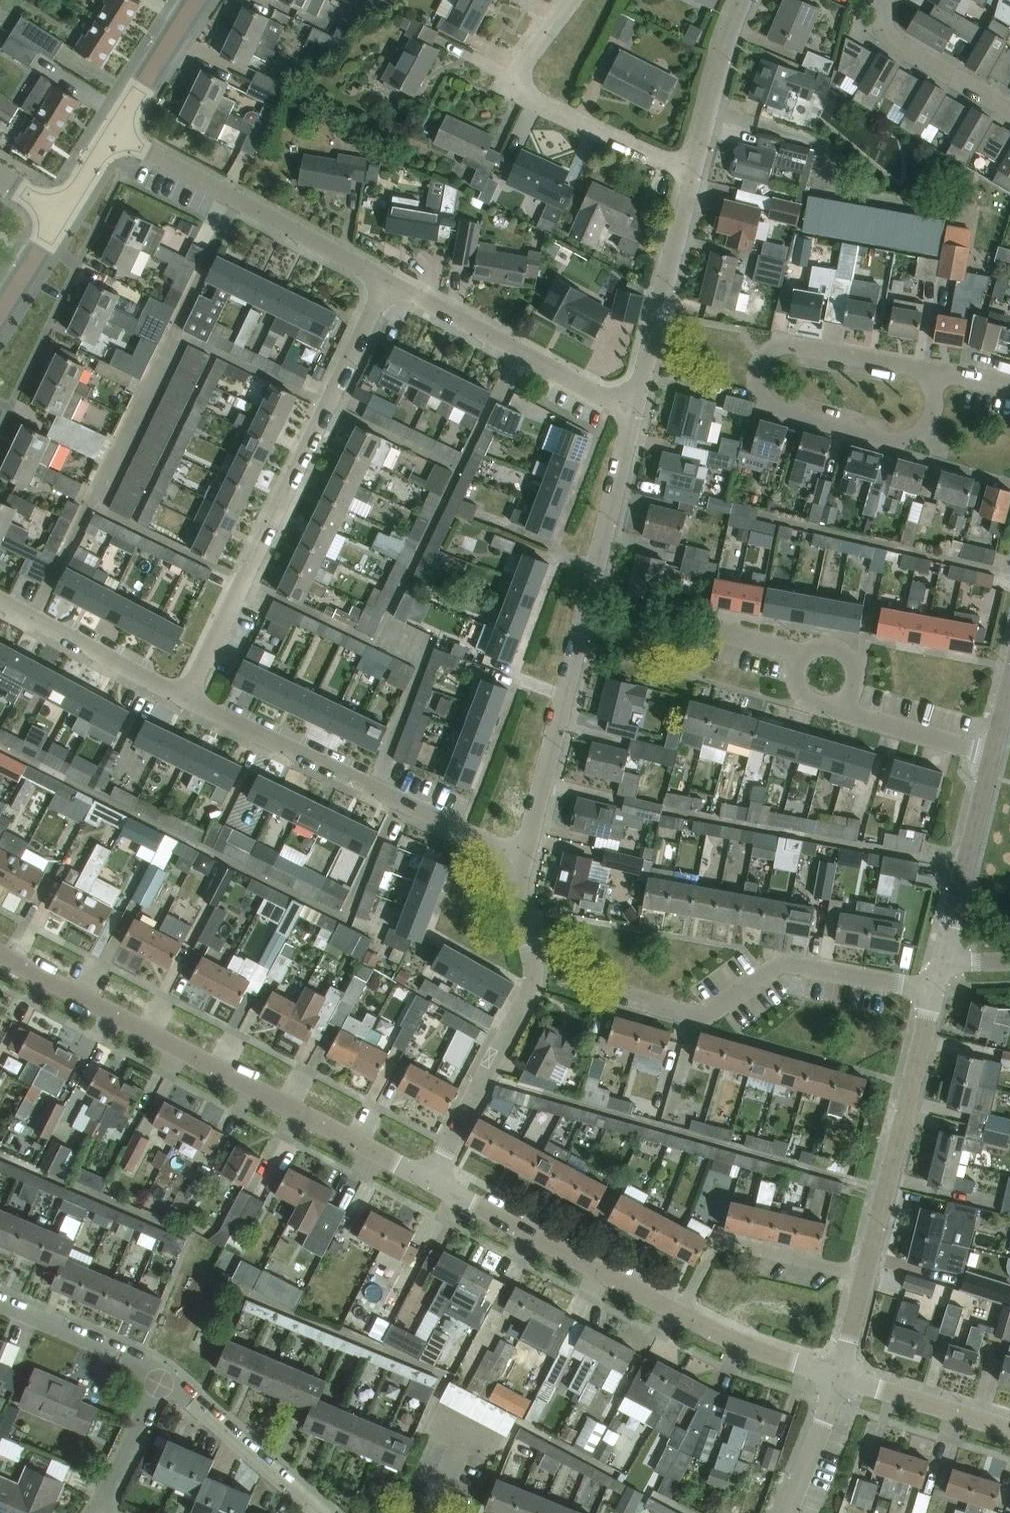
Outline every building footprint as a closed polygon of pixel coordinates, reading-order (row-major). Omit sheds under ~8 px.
[(120,35),(139,4),(133,0),(106,0),(104,3),(108,5),(98,21),(120,35)] [(305,10),(317,15),(324,0),(283,0),(305,10)] [(381,0),(357,0),(355,5),(373,15),(381,0)] [(448,19),(455,23),(467,30),(473,32),(490,0),(458,0),(448,19)] [(811,5),(798,0),(791,0),(783,19),(777,16),(768,37),(801,52),(819,9),(811,5)] [(939,4),(953,11),(960,0),(932,0),(939,4)] [(997,8),(994,16),(1009,25),(1009,0),(999,0),(997,8)] [(983,28),(953,11),(939,4),(932,18),(919,10),(908,30),(942,50),(953,32),(973,44),(983,28)] [(258,43),(273,50),(285,26),(270,19),(244,6),(233,30),(258,43)] [(618,14),(609,34),(630,43),(639,24),(618,14)] [(22,16),(11,33),(39,51),(52,59),(64,42),(22,16)] [(462,40),(467,30),(455,23),(448,19),(442,16),(436,27),(462,40)] [(343,18),(334,37),(344,41),(352,23),(343,18)] [(1004,45),(1009,34),(1009,28),(993,18),(966,64),(986,76),(987,74),(1004,83),(1009,72),(1009,49),(1004,45)] [(437,32),(419,22),(414,20),(406,34),(412,37),(397,66),(391,63),(383,78),(386,79),(383,84),(395,91),(397,86),(414,94),(437,50),(429,46),(437,32)] [(100,66),(120,35),(98,21),(87,37),(84,35),(75,50),(83,55),(100,66)] [(692,48),(701,29),(691,24),(682,43),(692,48)] [(337,53),(343,41),(314,27),(308,39),(337,53)] [(275,51),(273,50),(258,43),(233,30),(221,55),(247,67),(253,54),(270,63),(275,51)] [(11,33),(2,48),(29,65),(39,51),(11,33)] [(878,55),(848,38),(846,36),(838,70),(861,83),(852,99),(872,110),(882,94),(883,95),(889,86),(887,85),(899,64),(879,53),(878,55)] [(834,61),(808,50),(802,65),(828,75),(834,61)] [(676,79),(621,51),(604,85),(649,108),(654,96),(665,101),(676,79)] [(817,79),(763,59),(749,97),(769,104),(767,109),(791,118),(799,95),(810,99),(817,79)] [(191,94),(229,113),(235,102),(221,95),(227,84),(228,83),(202,71),(191,94)] [(252,82),(280,96),(286,85),(257,71),(252,82)] [(929,122),(943,98),(942,97),(946,91),(926,80),(925,82),(908,72),(897,91),(889,86),(883,95),(908,110),(899,126),(919,137),(928,122),(929,122)] [(37,117),(59,131),(79,100),(43,76),(23,109),(37,117)] [(264,130),(280,96),(252,82),(246,94),(265,103),(260,114),(255,125),(264,130)] [(229,113),(191,94),(179,119),(190,124),(189,126),(193,127),(194,126),(204,131),(203,132),(216,138),(224,122),(248,135),(250,132),(254,125),(243,120),(229,113)] [(989,125),(993,118),(973,107),(971,109),(955,99),(953,103),(943,98),(929,122),(955,137),(946,153),(966,165),(975,149),(989,125)] [(10,122),(18,109),(0,99),(0,116),(10,122)] [(243,120),(254,125),(255,125),(260,114),(253,111),(247,113),(243,120)] [(447,116),(439,134),(436,141),(466,155),(463,162),(478,168),(471,184),(482,190),(498,154),(488,149),(493,137),(447,116)] [(40,162),(59,131),(37,117),(27,133),(23,131),(14,146),(40,162)] [(264,130),(255,125),(254,125),(250,132),(242,150),(253,155),(264,130)] [(975,149),(1002,164),(992,180),(1009,190),(1009,131),(1002,127),(999,131),(989,125),(975,149)] [(815,149),(810,148),(783,141),(780,154),(806,160),(796,202),(803,203),(815,149)] [(768,183),(771,171),(776,152),(739,143),(731,174),(744,177),(741,189),(755,193),(758,181),(768,183)] [(536,227),(552,234),(568,199),(573,188),(563,183),(568,171),(522,150),(508,183),(548,201),(536,227)] [(363,181),(367,161),(367,159),(339,154),(338,161),(305,155),(300,183),(349,191),(351,179),(363,181)] [(370,157),(368,172),(378,174),(381,159),(370,157)] [(972,174),(960,172),(957,196),(969,197),(972,174)] [(390,210),(387,230),(436,239),(438,228),(450,230),(453,210),(454,206),(457,189),(446,183),(441,211),(419,207),(420,200),(410,198),(393,195),(390,210)] [(593,183),(585,201),(582,208),(582,209),(570,234),(593,245),(605,219),(612,223),(609,229),(623,235),(618,247),(634,254),(649,223),(633,215),(639,204),(593,183)] [(803,203),(796,202),(774,196),(769,217),(797,225),(803,203)] [(725,199),(720,217),(717,217),(715,227),(718,228),(717,230),(730,233),(727,245),(751,251),(754,239),(755,240),(762,209),(744,204),(725,199)] [(943,222),(901,215),(809,199),(804,231),(938,254),(943,222)] [(114,235),(141,248),(169,262),(192,273),(203,251),(191,246),(185,257),(158,244),(165,230),(125,211),(114,235)] [(182,219),(178,227),(183,230),(182,231),(195,237),(200,227),(187,221),(182,219)] [(461,221),(457,242),(454,262),(476,266),(474,277),(523,285),(525,275),(537,277),(541,253),(529,251),(527,258),(495,252),(496,245),(480,242),(479,244),(476,243),(479,224),(461,221)] [(813,237),(796,233),(789,259),(789,262),(808,266),(813,237)] [(129,272),(141,248),(114,235),(102,259),(129,272)] [(843,323),(873,329),(880,285),(853,280),(859,246),(843,243),(838,270),(836,283),(830,282),(828,298),(829,298),(825,319),(824,319),(824,320),(843,323)] [(943,243),(937,277),(957,281),(963,282),(965,270),(966,261),(969,248),(943,243)] [(737,258),(731,256),(712,252),(708,269),(711,269),(703,302),(735,310),(736,306),(745,308),(749,296),(739,293),(744,275),(734,272),(737,258)] [(789,259),(789,258),(788,260),(759,253),(753,281),(754,281),(752,288),(779,295),(781,287),(788,262),(789,262),(789,259)] [(231,292),(242,268),(218,256),(206,281),(218,287),(212,300),(200,294),(183,330),(206,342),(212,332),(216,323),(231,292)] [(940,260),(918,256),(914,278),(936,282),(940,260)] [(175,308),(192,273),(169,262),(164,275),(174,279),(162,302),(175,308)] [(824,297),(828,298),(830,282),(836,283),(838,270),(813,266),(808,292),(795,289),(790,314),(820,319),(824,297)] [(254,304),(266,279),(242,268),(231,292),(254,304)] [(987,289),(991,275),(975,272),(972,288),(956,285),(950,317),(938,315),(933,339),(963,345),(971,300),(982,302),(984,290),(984,289),(987,289)] [(277,315),(289,290),(266,279),(254,304),(277,315)] [(561,318),(569,323),(570,321),(596,335),(610,311),(583,296),(585,293),(559,279),(541,312),(559,322),(561,318)] [(620,289),(613,317),(636,323),(643,295),(645,287),(631,279),(624,290),(620,289)] [(175,308),(162,302),(151,296),(139,320),(113,307),(119,295),(92,282),(80,307),(122,328),(123,327),(143,337),(142,337),(157,345),(175,308)] [(295,337),(312,301),(289,290),(277,315),(258,354),(253,364),(276,375),(281,365),(268,359),(280,334),(284,336),(286,333),(295,337)] [(895,298),(893,307),(888,332),(918,337),(921,317),(924,303),(895,298)] [(312,301),(295,337),(319,349),(337,313),(312,301)] [(117,339),(122,328),(80,307),(68,330),(96,344),(102,331),(117,339)] [(253,364),(258,354),(244,347),(261,313),(251,308),(235,343),(230,353),(253,364)] [(988,317),(988,321),(997,323),(1000,313),(991,310),(988,317)] [(997,323),(988,321),(988,317),(974,314),(968,345),(1009,356),(1009,327),(997,323)] [(212,332),(206,342),(230,353),(235,343),(212,332)] [(140,379),(157,345),(142,337),(134,355),(118,347),(115,354),(105,349),(99,360),(133,376),(140,379)] [(203,366),(209,355),(188,345),(182,356),(203,366)] [(408,382),(420,358),(396,346),(391,357),(389,356),(388,359),(389,359),(378,383),(402,394),(408,382)] [(46,378),(82,396),(84,397),(90,386),(78,380),(84,367),(73,361),(77,354),(61,347),(58,354),(57,354),(46,378)] [(198,377),(203,366),(182,356),(177,367),(198,377)] [(281,365),(276,375),(300,387),(309,369),(286,357),(281,365)] [(206,381),(216,386),(223,372),(245,383),(250,373),(217,358),(206,381)] [(424,409),(432,393),(444,369),(420,358),(408,382),(420,387),(413,403),(424,409)] [(127,388),(133,376),(99,360),(94,372),(127,388)] [(192,388),(198,377),(177,367),(172,378),(192,388)] [(455,405),(466,380),(444,369),(432,393),(444,399),(437,413),(448,418),(455,405)] [(70,419),(82,396),(46,378),(34,402),(58,413),(52,425),(101,448),(106,436),(81,425),(70,419)] [(187,399),(192,388),(172,378),(166,389),(187,399)] [(491,392),(466,380),(455,405),(468,411),(462,424),(473,429),(491,392)] [(205,410),(216,386),(206,381),(194,405),(205,410)] [(260,408),(285,420),(296,396),(272,384),(260,408)] [(182,410),(187,399),(166,389),(161,399),(182,410)] [(707,441),(712,421),(717,402),(678,392),(668,431),(707,441)] [(385,429),(397,404),(374,394),(367,407),(367,406),(362,417),(380,426),(385,429)] [(751,416),(754,402),(727,395),(723,409),(751,416)] [(176,420),(182,410),(161,399),(156,410),(176,420)] [(502,434),(502,433),(513,410),(497,402),(485,427),(496,431),(502,434)] [(409,440),(415,429),(391,417),(397,404),(385,429),(409,440)] [(197,427),(205,410),(194,405),(183,428),(199,436),(202,429),(197,427)] [(274,443),(285,420),(260,408),(255,419),(240,412),(234,424),(249,431),(274,443)] [(171,431),(176,420),(156,410),(150,421),(171,431)] [(792,442),(794,442),(797,430),(788,427),(760,419),(760,421),(748,418),(739,449),(767,457),(760,483),(772,487),(786,435),(794,437),(792,442)] [(166,442),(171,431),(150,421),(145,432),(166,442)] [(96,459),(101,448),(52,425),(47,437),(23,425),(12,449),(49,468),(61,443),(96,459)] [(346,450),(370,462),(382,467),(393,443),(357,425),(346,450)] [(207,426),(200,441),(216,448),(223,433),(207,426)] [(485,455),(496,431),(485,427),(474,451),(485,455)] [(198,438),(199,436),(183,428),(172,452),(182,457),(193,436),(198,438)] [(554,453),(580,462),(589,438),(564,428),(557,447),(554,453)] [(432,452),(437,441),(415,429),(409,440),(432,452)] [(797,430),(794,442),(800,444),(789,485),(799,487),(800,483),(802,483),(806,467),(822,472),(831,439),(804,431),(804,432),(797,430)] [(262,467),(274,443),(249,431),(238,455),(262,467)] [(160,453),(166,442),(145,432),(140,443),(160,453)] [(437,441),(432,452),(456,464),(462,452),(437,441)] [(155,464),(160,453),(140,443),(134,453),(155,464)] [(852,445),(849,456),(845,455),(842,465),(846,466),(839,490),(853,494),(857,479),(874,483),(883,454),(852,445)] [(49,468),(12,449),(0,473),(27,486),(33,474),(55,484),(53,488),(75,499),(82,485),(49,468)] [(359,485),(370,462),(346,450),(335,473),(359,485)] [(473,478),(485,455),(474,451),(462,474),(473,478)] [(700,460),(683,456),(663,451),(656,482),(667,485),(664,497),(696,505),(703,479),(696,477),(700,460)] [(735,458),(710,451),(707,465),(732,471),(735,458)] [(171,481),(182,457),(172,452),(160,475),(171,481)] [(150,474),(155,464),(134,453),(129,464),(150,474)] [(570,487),(580,462),(554,453),(550,464),(537,460),(533,472),(545,477),(570,487)] [(251,490),(262,467),(238,455),(226,478),(251,490)] [(890,457),(885,476),(882,487),(888,489),(883,511),(894,514),(898,500),(901,500),(904,490),(919,494),(926,466),(898,458),(898,459),(890,457)] [(144,485),(150,474),(129,464),(123,475),(144,485)] [(424,487),(441,496),(452,472),(435,464),(424,487)] [(942,471),(936,490),(934,497),(946,500),(945,505),(954,508),(948,527),(958,531),(967,504),(974,506),(975,503),(980,484),(973,482),(974,480),(942,471)] [(374,492),(359,485),(335,473),(323,496),(362,515),(374,492)] [(463,500),(473,478),(462,474),(452,495),(463,500)] [(139,496),(144,485),(123,475),(118,486),(139,496)] [(159,504),(171,481),(160,475),(149,499),(159,504)] [(561,512),(570,487),(545,477),(536,502),(561,512)] [(240,514),(251,490),(226,478),(220,491),(209,486),(204,497),(240,514)] [(825,505),(826,505),(832,482),(818,479),(808,521),(820,524),(825,505)] [(993,518),(990,531),(1000,533),(1004,521),(1009,498),(1009,490),(989,484),(980,515),(993,518)] [(134,507),(139,496),(118,486),(113,497),(134,507)] [(430,519),(441,496),(424,487),(424,488),(430,491),(419,514),(430,519)] [(24,543),(30,532),(11,522),(16,511),(30,518),(36,505),(11,493),(5,504),(0,502),(0,531),(24,543)] [(362,516),(362,515),(323,496),(312,520),(337,532),(348,509),(362,516)] [(128,518),(134,507),(113,497),(107,508),(128,518)] [(228,537),(240,514),(204,497),(215,503),(204,525),(228,537)] [(148,528),(159,504),(149,499),(137,523),(148,528)] [(60,516),(72,522),(80,505),(68,500),(60,516)] [(745,506),(745,505),(730,501),(727,513),(730,514),(727,525),(753,531),(756,520),(759,509),(745,506)] [(912,546),(925,501),(918,523),(907,520),(900,543),(912,546)] [(925,501),(912,546),(913,547),(917,533),(920,534),(922,526),(930,528),(937,504),(925,501)] [(552,536),(561,512),(536,502),(531,514),(516,507),(511,520),(526,527),(552,536)] [(687,513),(669,509),(650,504),(642,535),(680,544),(687,513)] [(838,508),(826,505),(825,505),(820,524),(821,524),(822,523),(833,525),(838,508)] [(439,549),(457,514),(446,509),(428,545),(439,549)] [(114,536),(120,525),(95,512),(85,531),(96,537),(99,529),(114,536)] [(419,542),(430,519),(419,514),(408,537),(393,530),(419,542)] [(56,554),(72,522),(60,516),(45,548),(56,554)] [(325,555),(337,532),(312,520),(301,543),(325,555)] [(773,536),(776,524),(756,520),(753,531),(773,536)] [(144,536),(120,525),(114,536),(138,547),(144,536)] [(217,561),(228,537),(204,525),(192,549),(217,561)] [(793,528),(780,525),(777,537),(790,540),(793,528)] [(407,566),(419,542),(393,530),(390,537),(379,532),(371,547),(397,559),(396,560),(407,566)] [(24,543),(0,531),(0,545),(19,555),(30,561),(23,574),(41,583),(56,554),(45,548),(43,552),(24,543)] [(825,548),(827,536),(814,533),(811,544),(825,548)] [(516,543),(495,534),(491,545),(512,554),(516,543)] [(161,558),(167,548),(144,536),(138,547),(161,558)] [(848,553),(851,542),(827,536),(825,548),(848,553)] [(960,556),(964,542),(950,539),(948,546),(941,545),(939,552),(960,556)] [(871,559),(874,548),(851,542),(848,553),(871,559)] [(964,542),(960,556),(993,564),(996,550),(964,542)] [(325,555),(301,543),(289,566),(314,578),(320,567),(334,574),(339,562),(325,555)] [(448,555),(439,549),(428,545),(416,569),(427,573),(431,565),(441,570),(448,555)] [(684,555),(717,564),(721,549),(712,546),(711,551),(687,545),(684,555)] [(185,569),(190,559),(167,548),(161,558),(173,564),(170,570),(179,575),(183,568),(185,569)] [(882,572),(887,550),(874,548),(871,559),(869,571),(882,574),(882,572)] [(516,579),(540,588),(549,563),(525,554),(516,579)] [(665,561),(657,559),(638,554),(628,593),(667,602),(672,583),(661,580),(665,561)] [(913,570),(916,557),(903,554),(901,567),(913,570)] [(713,580),(717,564),(684,555),(680,572),(713,580)] [(55,591),(79,603),(97,568),(73,556),(55,591)] [(916,557),(913,570),(928,573),(931,560),(916,557)] [(190,559),(185,569),(207,580),(212,570),(190,559)] [(396,589),(407,566),(396,560),(385,584),(396,589)] [(961,581),(963,568),(951,565),(947,578),(961,581)] [(314,579),(314,578),(289,566),(278,591),(303,602),(308,591),(322,597),(328,585),(314,579)] [(102,615),(119,581),(109,576),(109,575),(97,568),(79,603),(102,615)] [(963,568),(961,581),(991,589),(994,576),(963,568)] [(405,593),(416,597),(427,573),(416,569),(405,593)] [(740,582),(735,609),(759,613),(764,586),(766,573),(754,571),(752,584),(740,582)] [(735,609),(740,582),(716,577),(711,604),(735,609)] [(530,613),(540,588),(516,579),(506,603),(530,613)] [(125,627),(138,603),(115,592),(120,582),(119,581),(102,615),(125,627)] [(385,612),(396,589),(385,584),(382,591),(374,587),(366,604),(385,612)] [(787,618),(792,592),(768,587),(763,614),(787,618)] [(811,623),(816,596),(792,592),(787,618),(811,623)] [(404,621),(416,597),(405,593),(394,616),(404,621)] [(835,627),(840,600),(816,596),(811,623),(835,627)] [(925,644),(930,616),(918,614),(920,600),(910,598),(907,612),(906,611),(901,640),(925,644)] [(289,627),(297,610),(273,599),(266,617),(289,627)] [(840,600),(835,627),(859,631),(864,605),(840,600)] [(148,639),(161,616),(138,603),(125,627),(148,639)] [(521,637),(530,613),(506,603),(497,628),(521,637)] [(373,637),(385,612),(366,604),(363,611),(352,606),(349,614),(336,608),(335,610),(326,605),(323,613),(373,637)] [(901,640),(906,611),(882,607),(877,635),(901,640)] [(315,632),(320,622),(297,610),(289,627),(290,628),(296,632),(300,625),(315,632)] [(949,648),(955,611),(954,611),(953,620),(930,616),(925,644),(949,648)] [(955,611),(949,648),(972,653),(979,615),(955,611)] [(161,616),(148,639),(172,652),(184,628),(166,619),(161,616)] [(339,644),(344,633),(320,622),(315,632),(339,644)] [(521,637),(497,628),(485,624),(476,648),(500,657),(511,662),(521,637)] [(363,656),(367,645),(344,633),(339,644),(362,656),(363,656)] [(14,649),(0,641),(0,672),(1,672),(14,649)] [(233,683),(257,694),(269,669),(259,664),(264,650),(253,643),(233,683)] [(381,678),(386,667),(391,656),(367,645),(363,656),(362,656),(357,667),(381,678)] [(37,661),(14,649),(1,672),(2,672),(0,675),(0,685),(9,691),(5,698),(14,702),(24,685),(37,661)] [(416,668),(391,656),(386,667),(410,679),(416,668)] [(432,688),(441,664),(430,660),(421,684),(432,688)] [(47,697),(60,674),(37,661),(24,685),(47,697)] [(281,706),(293,680),(269,669),(257,694),(281,706)] [(70,709),(82,686),(60,674),(47,697),(70,709)] [(637,739),(637,738),(640,725),(629,722),(634,702),(644,705),(648,688),(607,678),(598,717),(609,719),(606,731),(632,737),(637,739)] [(473,704),(498,713),(508,689),(483,679),(473,704)] [(304,717),(316,692),(293,680),(281,706),(304,717)] [(422,713),(432,688),(421,684),(412,709),(422,713)] [(84,737),(105,698),(82,686),(70,709),(80,715),(72,730),(84,737)] [(328,728),(340,703),(316,692),(304,717),(328,728)] [(435,711),(446,715),(452,700),(441,696),(435,711)] [(105,698),(84,737),(86,737),(94,722),(116,734),(129,711),(105,698)] [(706,732),(714,706),(690,699),(683,725),(706,732)] [(352,739),(364,714),(340,703),(328,728),(352,739)] [(489,738),(498,713),(473,704),(464,728),(489,738)] [(729,738),(737,713),(714,706),(706,732),(703,743),(726,749),(729,738)] [(413,737),(422,713),(412,709),(403,733),(413,737)] [(753,745),(760,719),(737,713),(729,738),(753,745)] [(364,714),(352,739),(376,750),(388,725),(364,714)] [(776,752),(783,726),(760,719),(753,745),(746,769),(758,772),(765,749),(776,752)] [(159,755),(171,731),(147,720),(135,744),(159,755)] [(776,752),(799,758),(806,732),(783,726),(776,752)] [(1,728),(0,729),(0,740),(19,750),(24,740),(1,728)] [(480,762),(489,738),(464,728),(454,753),(480,762)] [(183,767),(194,743),(171,731),(159,755),(183,767)] [(822,765),(829,739),(806,732),(799,758),(822,765)] [(413,739),(413,737),(403,733),(393,759),(404,763),(404,762),(414,765),(422,742),(413,739)] [(436,734),(431,754),(452,759),(457,739),(436,734)] [(675,748),(637,738),(637,739),(632,737),(628,750),(592,741),(585,772),(620,781),(618,793),(636,797),(641,775),(623,771),(628,754),(671,765),(675,748)] [(841,785),(852,745),(829,739),(822,765),(834,768),(830,782),(841,785)] [(42,761),(47,751),(24,740),(19,750),(42,761)] [(206,778),(218,754),(194,743),(183,767),(195,772),(187,788),(199,793),(206,778)] [(852,745),(841,785),(853,789),(857,775),(869,778),(876,752),(852,745)] [(70,763),(65,773),(100,790),(119,753),(108,747),(94,775),(70,763)] [(65,773),(70,763),(47,751),(42,761),(65,773)] [(4,767),(9,756),(0,752),(0,765),(4,767)] [(470,787),(480,762),(454,753),(445,778),(470,787)] [(218,754),(206,778),(218,784),(211,798),(223,804),(242,765),(218,754)] [(911,792),(919,764),(895,758),(887,785),(911,792)] [(919,764),(911,792),(934,799),(943,771),(919,764)] [(54,792),(60,782),(27,765),(21,776),(24,778),(10,806),(19,810),(33,782),(54,792)] [(272,809),(284,786),(260,774),(248,797),(272,809)] [(139,796),(145,785),(129,777),(123,788),(139,796)] [(86,815),(94,799),(60,782),(54,792),(73,802),(70,807),(86,815)] [(134,808),(139,798),(115,786),(110,796),(134,808)] [(296,820),(307,797),(284,786),(272,809),(296,820)] [(736,805),(733,818),(759,822),(763,804),(766,788),(753,786),(749,808),(736,805)] [(636,798),(636,797),(618,793),(618,794),(626,796),(623,809),(616,807),(579,797),(571,828),(620,841),(624,825),(642,829),(645,817),(659,821),(661,814),(663,805),(636,798)] [(681,807),(684,796),(668,793),(665,804),(681,807)] [(319,832),(330,808),(307,797),(296,820),(319,832)] [(684,809),(700,811),(702,799),(685,797),(684,809)] [(157,820),(162,810),(139,798),(134,808),(157,820)] [(123,830),(125,827),(130,817),(94,799),(86,815),(87,816),(85,820),(98,827),(102,819),(123,830)] [(732,818),(736,805),(722,802),(720,815),(732,818)] [(772,806),(763,804),(759,822),(758,823),(781,827),(783,814),(771,812),(772,806)] [(342,843),(354,820),(330,808),(319,832),(342,843)] [(21,857),(29,843),(6,831),(11,820),(9,819),(12,813),(5,809),(2,815),(1,814),(0,815),(0,839),(1,839),(0,840),(0,881),(7,885),(21,857)] [(180,832),(185,821),(162,810),(157,820),(180,832)] [(661,814),(659,821),(659,826),(682,831),(684,819),(661,814)] [(783,814),(781,827),(795,829),(797,817),(783,814)] [(830,822),(827,835),(857,840),(862,841),(868,821),(861,820),(833,815),(831,823),(830,822)] [(123,830),(122,832),(143,843),(138,853),(152,860),(160,845),(164,835),(130,818),(125,827),(123,830)] [(213,848),(224,825),(214,820),(208,833),(203,843),(213,848)] [(354,820),(342,843),(367,855),(378,831),(354,820)] [(827,835),(830,822),(816,820),(814,833),(827,835)] [(203,843),(208,833),(185,821),(180,832),(203,843)] [(705,834),(708,823),(694,821),(692,832),(705,834)] [(729,839),(731,827),(708,823),(705,834),(729,839)] [(753,843),(755,832),(731,827),(729,839),(753,843)] [(898,835),(895,847),(921,852),(924,839),(925,833),(900,828),(899,835),(898,835)] [(776,853),(779,836),(755,832),(753,843),(768,846),(767,851),(776,853)] [(895,847),(898,835),(885,833),(883,846),(895,847)] [(196,850),(178,841),(165,835),(160,845),(152,860),(147,870),(134,894),(132,899),(149,907),(167,872),(164,870),(173,852),(191,861),(196,850)] [(801,852),(803,840),(779,836),(776,853),(777,848),(801,852)] [(803,840),(801,852),(816,855),(818,843),(803,840)] [(386,870),(389,871),(398,847),(395,846),(395,845),(384,841),(375,866),(386,870)] [(246,864),(251,853),(227,842),(222,852),(246,864)] [(94,884),(97,877),(111,851),(97,844),(74,887),(63,881),(49,907),(52,909),(52,913),(60,918),(64,915),(74,920),(94,884)] [(642,845),(639,857),(643,858),(652,860),(654,848),(642,845)] [(603,861),(602,865),(611,867),(613,868),(640,875),(639,879),(647,881),(649,877),(652,861),(652,860),(643,858),(639,857),(606,849),(606,850),(603,861)] [(565,852),(555,891),(581,897),(579,906),(602,911),(609,884),(607,883),(588,879),(592,859),(565,852)] [(246,864),(269,876),(274,865),(251,853),(246,864)] [(880,866),(882,855),(869,853),(867,864),(880,866)] [(292,888),(303,866),(279,854),(274,865),(269,876),(292,888)] [(919,862),(884,855),(880,872),(915,878),(919,862)] [(415,881),(440,891),(450,866),(425,856),(415,881)] [(21,857),(7,885),(32,898),(46,870),(21,857)] [(821,860),(814,895),(830,898),(836,863),(821,860)] [(203,899),(217,906),(236,870),(222,863),(203,899)] [(134,894),(147,870),(134,864),(121,888),(134,894)] [(315,899),(326,877),(303,866),(292,888),(315,899)] [(377,894),(386,870),(375,866),(365,890),(377,894)] [(667,910),(672,881),(674,872),(653,867),(651,877),(649,877),(647,881),(643,905),(667,910)] [(99,934),(113,908),(112,907),(121,889),(97,877),(94,884),(74,920),(99,934)] [(326,877),(315,899),(339,911),(351,887),(344,884),(343,886),(326,877)] [(265,898),(270,887),(252,878),(247,889),(265,898)] [(431,915),(440,891),(415,881),(406,905),(431,915)] [(691,914),(696,885),(672,881),(667,910),(691,914)] [(762,927),(767,898),(755,896),(758,883),(746,881),(744,894),(738,923),(762,927)] [(715,918),(720,890),(696,885),(691,914),(715,918)] [(299,915),(305,905),(270,887),(265,898),(288,909),(256,970),(267,975),(288,936),(288,937),(299,915)] [(367,920),(377,894),(365,890),(355,915),(367,920)] [(738,923),(744,894),(720,890),(715,918),(738,923)] [(786,931),(791,903),(767,898),(762,927),(786,931)] [(835,940),(868,946),(876,905),(876,902),(858,899),(855,915),(843,912),(845,900),(830,898),(823,934),(836,936),(835,940)] [(791,903),(786,931),(810,936),(815,907),(791,903)] [(633,904),(623,911),(630,922),(640,915),(633,904)] [(334,932),(340,922),(305,905),(299,915),(323,926),(315,943),(326,948),(333,932),(334,932)] [(422,940),(431,915),(406,905),(397,930),(390,928),(384,943),(394,947),(388,959),(400,965),(405,952),(406,952),(414,937),(422,940)] [(876,905),(868,946),(899,952),(904,924),(890,921),(892,908),(876,905)] [(227,912),(217,906),(199,940),(219,952),(225,942),(215,936),(227,912)] [(168,913),(158,931),(145,956),(169,968),(192,925),(168,913)] [(145,956),(158,931),(134,918),(121,943),(145,956)] [(340,922),(334,932),(352,941),(357,931),(340,922)] [(293,939),(288,937),(288,936),(267,975),(281,983),(293,960),(290,958),(296,947),(290,945),(293,939)] [(456,980),(469,957),(445,943),(432,967),(456,980)] [(253,963),(259,951),(247,945),(241,958),(253,963)] [(425,976),(434,958),(423,953),(415,972),(425,976)] [(226,969),(214,993),(237,1006),(251,981),(237,974),(245,960),(234,954),(226,969)] [(214,993),(226,969),(203,956),(190,981),(214,993)] [(478,993),(491,969),(469,957),(456,980),(478,993)] [(346,991),(340,999),(354,1007),(373,971),(362,965),(356,975),(354,975),(351,982),(346,991)] [(491,969),(478,993),(501,1006),(514,982),(491,969)] [(444,1001),(449,991),(439,986),(425,978),(420,988),(434,996),(444,1001)] [(340,999),(346,991),(333,984),(327,995),(307,983),(296,1003),(283,1028),(307,1040),(320,1016),(318,1014),(323,1003),(335,1009),(340,999)] [(283,1028),(296,1003),(273,990),(259,1015),(283,1028)] [(466,1014),(471,1004),(449,991),(444,1001),(466,1014)] [(404,1051),(430,1001),(417,994),(400,1025),(403,1026),(393,1045),(404,1051)] [(996,1007),(973,1001),(966,1029),(991,1035),(994,1021),(1009,1025),(1009,1007),(996,1007)] [(471,1004),(466,1014),(489,1027),(494,1017),(471,1004)] [(458,1030),(464,1020),(446,1010),(440,1020),(457,1030),(458,1030)] [(352,1066),(372,1028),(371,1028),(377,1017),(368,1012),(363,1022),(348,1014),(328,1053),(352,1066)] [(636,1049),(643,1024),(615,1016),(608,1041),(636,1049)] [(443,1058),(443,1059),(461,1068),(476,1040),(482,1044),(487,1033),(476,1027),(464,1020),(458,1030),(457,1030),(443,1058)] [(577,1055),(578,1052),(577,1051),(582,1042),(548,1024),(519,1080),(555,1090),(558,1083),(549,1079),(558,1061),(569,1067),(575,1054),(577,1055)] [(643,1024),(636,1049),(664,1057),(671,1032),(643,1024)] [(9,1049),(42,1066),(53,1043),(21,1026),(9,1049)] [(372,1028),(352,1066),(375,1078),(388,1053),(376,1047),(383,1034),(372,1028)] [(722,1065),(728,1040),(701,1032),(694,1057),(694,1058),(692,1066),(719,1074),(722,1065)] [(749,1073),(756,1048),(728,1040),(722,1065),(749,1073)] [(53,1043),(42,1066),(25,1098),(33,1103),(41,1088),(57,1096),(78,1056),(64,1049),(67,1045),(60,1041),(58,1046),(53,1043)] [(777,1081),(784,1055),(756,1048),(749,1073),(777,1081)] [(1005,1050),(1002,1064),(1009,1065),(1009,1052),(1005,1050)] [(954,1079),(979,1085),(982,1070),(994,1073),(997,1062),(960,1053),(954,1079)] [(805,1089),(811,1063),(784,1055),(777,1081),(773,1094),(786,1097),(789,1084),(805,1089)] [(421,1100),(435,1075),(411,1063),(398,1088),(421,1100)] [(831,1096),(839,1071),(811,1063),(805,1089),(831,1096)] [(84,1104),(73,1125),(83,1131),(91,1135),(108,1104),(121,1079),(99,1068),(90,1085),(86,1093),(95,1097),(90,1107),(84,1104)] [(839,1071),(831,1096),(827,1112),(842,1116),(847,1101),(860,1104),(867,1079),(839,1071)] [(435,1075),(421,1100),(445,1113),(458,1088),(435,1075)] [(619,1110),(622,1100),(609,1097),(610,1091),(597,1087),(599,1079),(587,1075),(581,1100),(619,1110)] [(91,1135),(91,1136),(101,1140),(109,1126),(124,1127),(130,1116),(134,1108),(143,1091),(121,1079),(108,1104),(91,1135)] [(954,1079),(953,1082),(951,1081),(947,1095),(950,1095),(948,1104),(971,1110),(968,1124),(1009,1134),(1009,1133),(1009,1119),(990,1115),(993,1102),(976,1099),(980,1085),(954,1079)] [(515,1102),(518,1092),(495,1085),(492,1096),(494,1096),(488,1105),(508,1116),(515,1102)] [(539,1109),(542,1098),(518,1092),(515,1102),(539,1109)] [(622,1100),(619,1110),(648,1118),(651,1106),(647,1105),(649,1098),(637,1095),(635,1104),(622,1100)] [(701,1133),(708,1110),(695,1106),(696,1105),(668,1096),(660,1121),(701,1133)] [(563,1115),(566,1105),(542,1098),(539,1109),(563,1115)] [(50,1099),(34,1130),(50,1138),(65,1107),(50,1099)] [(181,1139),(193,1117),(164,1102),(153,1124),(168,1132),(163,1140),(172,1145),(177,1136),(181,1139)] [(586,1122),(589,1112),(566,1105),(563,1115),(586,1122)] [(708,1110),(701,1133),(730,1142),(733,1131),(705,1123),(709,1110),(708,1110)] [(610,1129),(613,1118),(589,1112),(586,1122),(610,1129)] [(193,1117),(181,1139),(210,1154),(222,1132),(193,1117)] [(488,1153),(501,1129),(479,1118),(466,1142),(488,1153)] [(642,1138),(645,1127),(613,1118),(610,1129),(642,1138)] [(1007,1146),(1009,1134),(968,1124),(965,1137),(941,1131),(935,1156),(959,1162),(963,1149),(981,1154),(984,1140),(1007,1146)] [(668,1145),(671,1134),(645,1127),(642,1138),(668,1145)] [(509,1164),(522,1141),(501,1129),(488,1153),(509,1164)] [(789,1142),(785,1157),(795,1159),(802,1133),(793,1130),(791,1135),(789,1142)] [(132,1171),(149,1139),(136,1132),(119,1164),(132,1171)] [(689,1151),(692,1140),(671,1134),(668,1145),(689,1151)] [(758,1149),(761,1139),(747,1135),(744,1145),(758,1149)] [(785,1157),(789,1142),(775,1138),(774,1142),(761,1139),(758,1149),(775,1154),(785,1157)] [(58,1175),(72,1149),(53,1139),(39,1165),(58,1175)] [(712,1157),(715,1147),(692,1140),(689,1151),(712,1157)] [(543,1152),(522,1141),(509,1164),(531,1176),(543,1152)] [(552,1187),(565,1163),(564,1163),(570,1152),(549,1141),(543,1152),(531,1176),(552,1187)] [(238,1145),(228,1163),(222,1174),(245,1186),(261,1157),(238,1145)] [(741,1166),(744,1155),(715,1147),(712,1157),(741,1166)] [(852,1164),(857,1152),(844,1147),(839,1159),(852,1164)] [(159,1149),(152,1163),(161,1168),(168,1153),(159,1149)] [(812,1164),(815,1153),(802,1149),(798,1160),(812,1164)] [(815,1153),(812,1164),(826,1168),(829,1158),(815,1153)] [(762,1172),(765,1161),(744,1155),(741,1166),(762,1172)] [(956,1176),(959,1162),(935,1156),(928,1182),(971,1193),(974,1180),(956,1176)] [(20,1169),(0,1160),(0,1170),(17,1177),(20,1169)] [(762,1172),(782,1177),(785,1166),(765,1161),(762,1172)] [(573,1198),(586,1175),(565,1163),(552,1187),(573,1198)] [(807,1185),(810,1173),(785,1166),(782,1177),(788,1179),(788,1180),(807,1185)] [(200,1167),(186,1195),(197,1200),(211,1173),(200,1167)] [(297,1204),(311,1178),(289,1167),(284,1178),(275,1173),(267,1189),(297,1204)] [(108,1178),(86,1168),(80,1180),(103,1191),(108,1178)] [(40,1187),(44,1179),(20,1169),(17,1177),(40,1187)] [(810,1173),(807,1185),(840,1195),(843,1182),(825,1177),(810,1173)] [(586,1175),(573,1198),(594,1210),(607,1186),(586,1175)] [(1009,1177),(1001,1212),(1009,1214),(1009,1177)] [(325,1204),(327,1200),(332,1190),(311,1178),(297,1204),(289,1221),(309,1231),(302,1246),(322,1256),(343,1214),(325,1204)] [(64,1198),(67,1189),(44,1179),(40,1187),(64,1198)] [(767,1237),(776,1202),(772,1201),(776,1183),(762,1180),(756,1207),(747,1205),(741,1231),(767,1237)] [(87,1208),(91,1199),(67,1189),(64,1198),(87,1208)] [(229,1239),(252,1196),(241,1190),(216,1236),(213,1242),(224,1248),(229,1239)] [(630,1229),(643,1205),(621,1193),(609,1217),(630,1229)] [(252,1196),(229,1239),(237,1243),(246,1224),(252,1227),(265,1202),(252,1196)] [(111,1218),(114,1209),(91,1199),(87,1208),(111,1218)] [(725,1227),(731,1201),(721,1199),(719,1205),(715,1225),(725,1227)] [(741,1231),(747,1205),(731,1201),(725,1227),(741,1231)] [(916,1234),(953,1243),(956,1229),(963,1230),(965,1221),(975,1223),(978,1208),(948,1201),(945,1214),(922,1208),(916,1234)] [(793,1243),(800,1217),(778,1212),(781,1203),(776,1202),(767,1237),(793,1243)] [(166,1216),(183,1224),(188,1212),(172,1204),(166,1216)] [(652,1240),(664,1216),(643,1205),(630,1229),(652,1240)] [(134,1228),(138,1220),(114,1209),(111,1218),(134,1228)] [(26,1220),(3,1210),(0,1217),(0,1243),(14,1249),(26,1220)] [(380,1247),(393,1221),(371,1210),(366,1221),(357,1216),(349,1231),(380,1247)] [(673,1252),(686,1227),(664,1216),(652,1240),(673,1252)] [(800,1217),(793,1243),(820,1250),(826,1223),(800,1217)] [(38,1259),(50,1230),(26,1220),(14,1249),(38,1259)] [(158,1238),(161,1230),(138,1220),(134,1228),(158,1238)] [(190,1229),(193,1223),(187,1220),(184,1226),(190,1229)] [(393,1221),(380,1247),(382,1248),(376,1258),(401,1271),(407,1261),(410,1263),(418,1248),(409,1243),(415,1233),(393,1221)] [(196,1233),(199,1227),(193,1223),(190,1229),(196,1233)] [(201,1236),(205,1230),(199,1227),(196,1233),(201,1236)] [(686,1227),(673,1252),(695,1263),(707,1239),(686,1227)] [(74,1240),(50,1230),(38,1259),(61,1269),(62,1269),(66,1258),(74,1240)] [(161,1230),(158,1238),(182,1248),(186,1240),(161,1230)] [(207,1239),(211,1233),(205,1230),(201,1236),(207,1239)] [(213,1242),(216,1236),(211,1233),(207,1239),(213,1242)] [(953,1243),(916,1234),(909,1260),(929,1264),(963,1273),(967,1256),(969,1247),(953,1243)] [(133,1259),(150,1264),(155,1245),(138,1240),(133,1259)] [(334,1240),(328,1251),(336,1255),(342,1244),(334,1240)] [(452,1295),(458,1284),(469,1263),(468,1263),(468,1264),(444,1251),(445,1250),(444,1250),(442,1254),(433,1271),(445,1278),(428,1310),(441,1317),(448,1304),(452,1295)] [(77,1297),(90,1268),(66,1258),(62,1269),(61,1269),(53,1287),(77,1297)] [(305,1302),(316,1281),(277,1260),(265,1280),(305,1302)] [(480,1302),(491,1307),(504,1282),(493,1277),(494,1276),(493,1276),(492,1277),(469,1264),(469,1263),(458,1284),(482,1298),(480,1302)] [(400,1284),(410,1290),(420,1274),(410,1267),(400,1284)] [(101,1307),(113,1278),(90,1268),(77,1297),(101,1307)] [(1009,1302),(1009,1284),(967,1269),(961,1288),(1009,1305),(1009,1302)] [(903,1287),(932,1296),(936,1283),(907,1274),(903,1287)] [(124,1317),(137,1288),(113,1278),(101,1307),(124,1317)] [(505,1307),(529,1320),(541,1299),(540,1298),(540,1299),(532,1295),(516,1287),(517,1286),(516,1286),(515,1288),(504,1282),(491,1307),(502,1313),(505,1307)] [(137,1288),(124,1317),(149,1327),(161,1298),(137,1288)] [(541,1299),(529,1320),(554,1333),(556,1329),(566,1312),(565,1311),(564,1312),(541,1300),(541,1299)] [(267,1319),(271,1310),(247,1300),(243,1309),(267,1319)] [(917,1318),(921,1305),(902,1300),(888,1347),(914,1356),(915,1351),(931,1355),(930,1358),(931,1358),(940,1329),(928,1325),(929,1322),(917,1318)] [(958,1306),(948,1304),(940,1332),(954,1336),(963,1308),(958,1306)] [(1004,1304),(995,1335),(1009,1340),(1009,1306),(1004,1304)] [(291,1328),(294,1320),(271,1310),(267,1319),(291,1328)] [(314,1338),(318,1330),(294,1320),(291,1328),(314,1338)] [(949,1343),(949,1345),(943,1364),(972,1373),(979,1352),(978,1352),(985,1330),(993,1333),(994,1327),(978,1322),(977,1327),(972,1325),(965,1348),(949,1343)] [(383,1341),(419,1359),(428,1342),(392,1323),(383,1341)] [(519,1340),(524,1330),(512,1324),(507,1334),(519,1340)] [(579,1399),(610,1338),(586,1326),(587,1325),(586,1324),(575,1346),(587,1353),(568,1388),(581,1395),(579,1399)] [(338,1348),(342,1339),(318,1330),(314,1338),(338,1348)] [(519,1340),(520,1341),(531,1347),(537,1337),(524,1330),(519,1340)] [(610,1338),(579,1399),(589,1404),(598,1387),(601,1388),(603,1384),(613,1365),(625,1371),(635,1350),(634,1351),(610,1339),(611,1338),(610,1338)] [(362,1358),(365,1349),(342,1339),(338,1348),(362,1358)] [(487,1400),(515,1346),(500,1339),(493,1352),(487,1349),(466,1389),(469,1391),(479,1396),(487,1400)] [(241,1379),(254,1350),(230,1340),(218,1369),(241,1379)] [(545,1343),(534,1365),(547,1371),(558,1349),(545,1343)] [(426,1345),(419,1359),(434,1365),(440,1353),(426,1345)] [(386,1368),(389,1359),(365,1349),(362,1358),(386,1368)] [(265,1389),(277,1360),(254,1350),(241,1379),(265,1389)] [(560,1352),(545,1380),(557,1386),(571,1358),(560,1352)] [(1005,1362),(999,1381),(1009,1385),(1009,1356),(1007,1355),(1005,1362)] [(654,1427),(683,1373),(682,1372),(682,1373),(658,1361),(658,1360),(656,1363),(645,1357),(626,1395),(652,1410),(646,1423),(654,1427)] [(410,1378),(413,1369),(389,1359),(386,1368),(410,1378)] [(289,1399),(301,1370),(277,1360),(265,1389),(289,1399)] [(10,1367),(0,1362),(0,1391),(10,1367)] [(31,1379),(29,1384),(20,1404),(67,1423),(85,1431),(95,1408),(79,1401),(84,1390),(74,1385),(73,1389),(54,1381),(56,1378),(36,1369),(32,1380),(31,1379)] [(413,1369),(410,1378),(433,1388),(437,1379),(413,1369)] [(312,1409),(317,1398),(325,1380),(301,1370),(289,1399),(312,1409)] [(704,1425),(707,1416),(696,1411),(698,1408),(696,1407),(707,1385),(706,1386),(683,1374),(683,1373),(654,1427),(653,1428),(670,1437),(667,1443),(668,1444),(655,1471),(664,1476),(675,1458),(688,1432),(700,1436),(704,1425)] [(450,1405),(459,1386),(450,1381),(440,1400),(450,1405)] [(530,1401),(498,1384),(490,1400),(522,1417),(530,1401)] [(469,1391),(466,1389),(459,1386),(450,1405),(459,1410),(469,1391)] [(469,1415),(479,1396),(469,1391),(459,1410),(469,1415)] [(741,1454),(756,1404),(757,1404),(756,1403),(756,1404),(730,1396),(730,1395),(729,1395),(722,1418),(735,1422),(728,1444),(723,1442),(714,1468),(712,1467),(707,1482),(725,1488),(730,1474),(732,1475),(739,1454),(741,1454)] [(488,1401),(487,1400),(479,1396),(469,1415),(478,1420),(488,1401)] [(526,1419),(536,1425),(548,1402),(537,1397),(526,1419)] [(328,1437),(341,1408),(317,1398),(312,1409),(305,1427),(328,1437)] [(488,1425),(498,1406),(488,1401),(478,1420),(488,1425)] [(756,1404),(741,1454),(753,1458),(762,1431),(775,1435),(782,1412),(781,1413),(756,1404)] [(498,1430),(508,1411),(498,1406),(488,1425),(498,1430)] [(352,1447),(365,1418),(341,1408),(328,1437),(352,1447)] [(507,1435),(517,1416),(508,1411),(498,1430),(507,1435)] [(594,1452),(607,1426),(589,1417),(576,1442),(594,1452)] [(376,1457),(388,1428),(365,1418),(352,1447),(376,1457)] [(566,1425),(561,1437),(571,1442),(577,1431),(566,1425)] [(718,1430),(704,1425),(700,1436),(688,1432),(675,1458),(664,1476),(657,1490),(671,1497),(694,1453),(707,1458),(718,1430)] [(388,1428),(376,1457),(400,1467),(412,1439),(388,1428)] [(539,1449),(543,1440),(521,1428),(516,1437),(539,1449)] [(175,1486),(189,1454),(183,1451),(185,1447),(169,1441),(170,1439),(169,1439),(153,1477),(175,1486)] [(562,1461),(566,1452),(543,1440),(539,1449),(562,1461)] [(606,1462),(614,1446),(602,1440),(593,1456),(606,1462)] [(891,1499),(905,1454),(881,1446),(873,1470),(886,1474),(879,1495),(891,1499)] [(763,1466),(772,1469),(779,1451),(770,1447),(763,1466)] [(206,1476),(207,1476),(215,1458),(214,1458),(212,1463),(205,1460),(207,1457),(192,1450),(192,1449),(191,1448),(189,1454),(175,1486),(198,1496),(206,1476)] [(585,1473),(588,1464),(566,1452),(562,1461),(585,1473)] [(905,1454),(891,1499),(903,1502),(910,1481),(922,1485),(929,1461),(905,1454)] [(607,1485),(611,1476),(588,1464),(585,1473),(607,1485)] [(45,1476),(27,1468),(20,1486),(0,1477),(0,1512),(50,1512),(63,1483),(45,1476)] [(969,1500),(977,1476),(953,1468),(945,1492),(969,1500)] [(207,1476),(206,1476),(198,1496),(191,1512),(192,1512),(217,1512),(227,1489),(221,1486),(222,1483),(207,1476)] [(623,1512),(636,1489),(611,1476),(607,1485),(624,1494),(616,1509),(623,1512)] [(982,1504),(993,1507),(1001,1483),(977,1476),(969,1500),(966,1511),(965,1512),(979,1512),(982,1504)] [(871,1508),(878,1484),(858,1478),(851,1502),(871,1508)] [(523,1489),(499,1479),(487,1508),(499,1512),(514,1512),(523,1489)] [(245,1511),(253,1494),(252,1494),(249,1499),(243,1496),(245,1492),(230,1486),(230,1484),(229,1484),(227,1489),(217,1512),(243,1512),(245,1510),(245,1511)] [(547,1499),(523,1489),(514,1512),(541,1512),(547,1499)] [(642,1493),(636,1489),(623,1512),(632,1512),(633,1511),(636,1512),(643,1512),(646,1507),(644,1506),(646,1503),(639,1500),(642,1493)] [(912,1512),(926,1512),(931,1496),(919,1492),(912,1512)] [(652,1510),(657,1501),(649,1497),(646,1503),(644,1506),(646,1507),(652,1510)] [(879,1498),(875,1512),(886,1512),(890,1501),(879,1498)] [(571,1508),(547,1499),(541,1512),(569,1512),(571,1508)] [(657,1501),(652,1510),(658,1512),(679,1512),(657,1501)]
